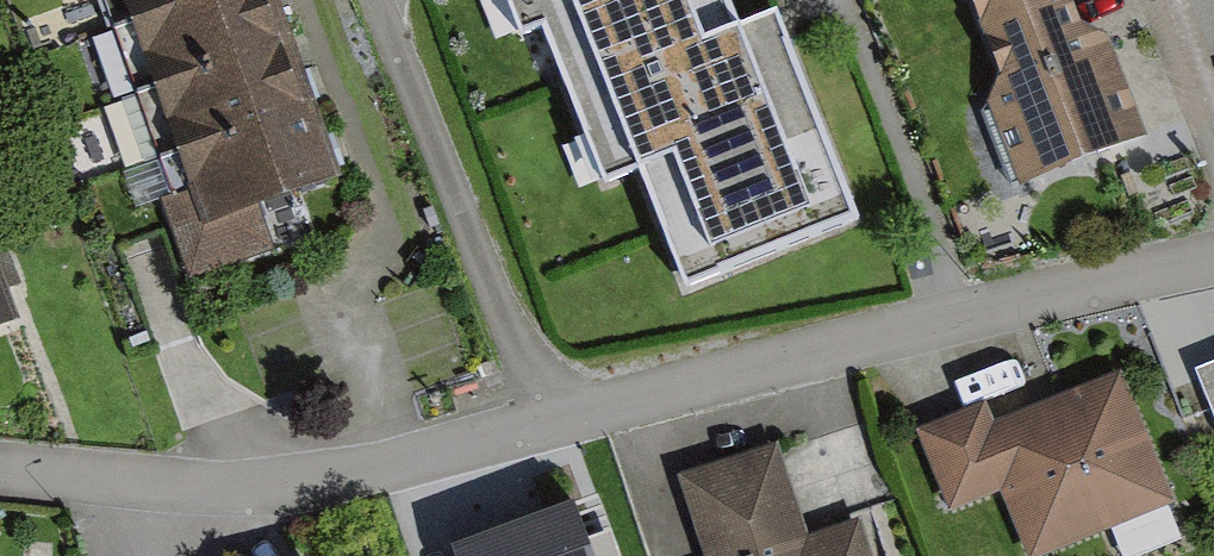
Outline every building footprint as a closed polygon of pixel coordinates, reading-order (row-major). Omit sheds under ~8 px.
[(221,228),(361,183),(301,0),(146,0),(221,228)] [(640,185),(685,301),(859,234),(777,23),(738,37),(724,0),(501,0),(519,47),(542,39),(604,199),(640,185)] [(1066,0),(966,0),(984,44),(1070,9),(1066,0)] [(988,107),(1021,193),(1147,145),(1109,48),(1082,38),(1070,9),(984,44),(1000,84),(988,107)] [(34,320),(0,243),(0,334),(34,320)] [(1005,403),(938,429),(971,515),(1026,494),(1050,555),(1197,499),(1147,369),(1012,421),(1005,403)] [(697,479),(722,555),(883,555),(872,524),(824,539),(795,448),(697,479)] [(483,543),(487,555),(621,555),(604,505),(483,543)]
